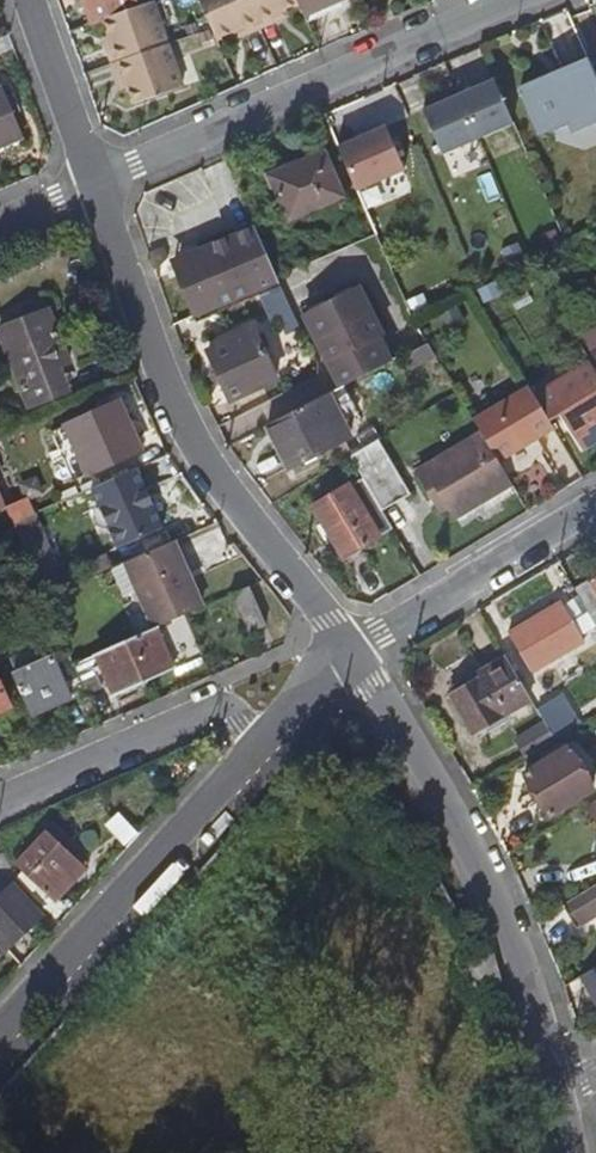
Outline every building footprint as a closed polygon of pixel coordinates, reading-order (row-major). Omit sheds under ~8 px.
[(135,0),(84,0),(92,24),(138,7),(135,0)] [(248,0),(199,0),(212,30),(217,41),(233,34),(240,31),(242,37),(261,29),(248,0)] [(261,29),(278,21),(276,15),(282,12),(298,5),(296,0),(248,0),(261,29)] [(298,5),(304,18),(347,0),(296,0),(298,5)] [(153,3),(105,20),(110,37),(113,43),(106,46),(113,65),(169,45),(154,2),(153,3)] [(285,19),(282,12),(276,15),(278,21),(285,19)] [(242,37),(240,31),(233,34),(236,40),(242,37)] [(113,43),(110,37),(104,39),(106,46),(113,43)] [(185,88),(169,45),(113,65),(120,85),(127,83),(129,89),(135,106),(185,88)] [(592,64),(565,77),(561,69),(537,80),(538,82),(522,90),(543,136),(555,131),(559,139),(587,152),(595,148),(595,74),(592,64)] [(515,123),(496,80),(484,85),(438,105),(424,110),(443,154),(515,123)] [(127,83),(120,85),(123,92),(129,89),(127,83)] [(0,93),(0,147),(21,138),(2,92),(0,93)] [(387,126),(339,148),(359,191),(407,170),(387,126)] [(346,199),(325,151),(272,176),(291,222),(346,199)] [(534,240),(527,229),(510,238),(516,249),(534,240)] [(196,316),(265,285),(277,280),(257,230),(200,253),(202,260),(177,270),(196,316)] [(165,248),(148,254),(154,273),(169,258),(165,248)] [(174,263),(177,270),(202,260),(200,253),(174,263)] [(483,284),(478,287),(487,302),(505,292),(496,277),(483,284)] [(370,344),(386,335),(363,288),(306,318),(330,364),(370,344)] [(51,371),(68,364),(48,313),(0,333),(30,407),(61,394),(51,371)] [(278,376),(255,328),(207,350),(231,399),(278,376)] [(381,369),(398,360),(386,335),(370,344),(381,369)] [(330,364),(342,389),(344,388),(381,369),(370,344),(330,364)] [(438,357),(430,344),(404,357),(412,371),(438,357)] [(588,357),(592,364),(595,371),(595,363),(591,355),(588,357)] [(78,386),(68,364),(51,371),(61,394),(78,386)] [(536,396),(549,418),(559,413),(582,449),(595,439),(595,371),(592,364),(536,396)] [(342,389),(328,396),(341,420),(357,411),(344,388),(342,389)] [(536,396),(533,390),(477,423),(484,434),(500,461),(555,428),(549,418),(536,396)] [(343,444),(351,457),(380,440),(372,428),(350,438),(341,420),(328,396),(269,426),(293,470),(343,444)] [(119,404),(66,427),(87,476),(140,453),(119,404)] [(372,428),(380,440),(388,435),(380,423),(372,428)] [(87,476),(66,427),(51,433),(72,482),(87,476)] [(456,519),(514,486),(500,461),(484,434),(421,473),(437,504),(444,500),(456,519)] [(380,440),(351,457),(364,479),(384,512),(413,496),(380,440)] [(344,559),(394,528),(384,512),(364,479),(315,509),(344,559)] [(130,562),(176,542),(169,527),(167,527),(160,510),(153,494),(134,501),(128,489),(110,497),(130,543),(121,548),(128,563),(130,562)] [(162,491),(153,494),(160,510),(170,507),(162,491)] [(34,518),(28,519),(15,526),(37,576),(56,568),(34,518)] [(180,522),(169,527),(176,542),(180,540),(187,537),(180,522)] [(205,608),(176,542),(130,562),(142,590),(158,628),(205,608)] [(142,590),(130,562),(128,563),(112,570),(123,598),(142,590)] [(577,590),(595,623),(595,579),(577,590)] [(265,626),(251,588),(234,595),(247,634),(265,626)] [(586,640),(563,602),(509,635),(532,673),(586,640)] [(183,622),(166,628),(178,659),(195,653),(183,622)] [(95,656),(103,676),(112,697),(170,672),(153,630),(95,656)] [(9,657),(16,673),(45,661),(38,646),(9,657)] [(49,659),(62,692),(80,684),(72,666),(66,653),(49,659)] [(80,684),(85,697),(100,690),(96,680),(103,676),(95,656),(72,666),(80,684)] [(532,698),(508,658),(454,691),(478,732),(532,698)] [(16,673),(11,675),(28,716),(65,701),(62,692),(49,659),(45,661),(16,673)] [(547,722),(558,740),(574,730),(559,706),(543,716),(547,722)] [(517,740),(528,759),(558,740),(547,722),(517,740)] [(595,789),(570,748),(527,773),(551,814),(595,789)] [(85,807),(65,817),(72,832),(92,823),(85,807)] [(52,835),(16,874),(21,879),(16,885),(16,886),(20,889),(55,920),(66,908),(57,901),(87,868),(52,835)] [(20,889),(16,886),(16,885),(4,856),(0,858),(0,896),(4,906),(0,911),(0,943),(9,952),(38,919),(53,933),(60,925),(58,923),(55,920),(20,889)] [(562,908),(576,930),(595,918),(595,887),(562,908)] [(587,972),(595,986),(589,990),(595,1003),(595,966),(587,972)]
